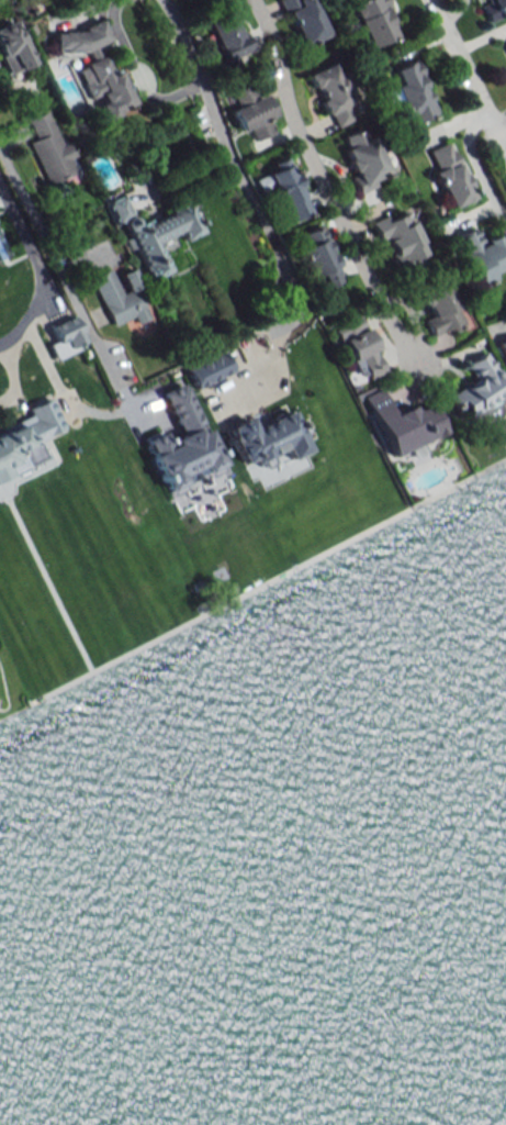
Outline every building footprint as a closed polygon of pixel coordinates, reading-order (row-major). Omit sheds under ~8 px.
[(300,47),(326,35),(310,0),(279,0),(300,47)] [(385,0),(353,0),(349,1),(366,48),(398,36),(385,0)] [(489,22),(505,15),(505,0),(480,0),(489,22)] [(250,51),(233,10),(207,21),(224,62),(250,51)] [(32,64),(13,19),(0,25),(0,58),(7,75),(32,64)] [(132,106),(131,99),(116,69),(108,70),(98,49),(97,45),(106,41),(106,34),(98,20),(76,31),(52,33),(53,54),(87,51),(92,60),(77,68),(78,77),(89,99),(97,98),(98,108),(104,121),(132,106)] [(435,116),(417,59),(388,69),(406,125),(435,116)] [(309,73),(326,118),(354,107),(336,62),(309,73)] [(273,116),(263,93),(253,98),(248,86),(232,93),(237,107),(230,110),(240,133),(249,128),(254,140),(272,132),(266,120),(273,116)] [(28,143),(47,185),(77,172),(49,110),(26,120),(35,140),(28,143)] [(338,136),(356,192),(388,182),(371,126),(338,136)] [(448,141),(426,151),(434,169),(430,172),(447,210),(474,198),(448,141)] [(309,211),(286,158),(263,168),(267,176),(255,181),(258,189),(271,183),(287,221),(309,211)] [(189,203),(134,224),(122,194),(104,201),(116,233),(121,232),(129,251),(134,249),(146,281),(168,272),(157,242),(178,233),(181,240),(200,233),(189,203)] [(373,221),(393,273),(427,260),(407,207),(373,221)] [(322,225),(299,234),(303,248),(300,249),(316,291),(343,281),(322,225)] [(12,254),(0,227),(0,259),(12,254)] [(505,271),(505,260),(497,235),(479,242),(474,229),(455,236),(473,283),(505,271)] [(112,268),(89,278),(110,326),(132,317),(135,324),(151,317),(130,269),(115,275),(112,268)] [(432,337),(463,325),(442,276),(412,289),(432,337)] [(49,326),(55,338),(46,343),(55,360),(85,344),(70,315),(49,326)] [(368,327),(362,329),(359,321),(339,329),(360,383),(386,373),(368,327)] [(505,367),(505,337),(495,342),(505,367)] [(184,370),(193,390),(231,371),(221,351),(184,370)] [(473,381),(446,396),(457,415),(465,410),(469,417),(505,396),(505,388),(486,352),(464,364),(473,381)] [(160,391),(178,435),(164,441),(160,433),(143,439),(173,515),(192,507),(198,522),(224,512),(216,493),(228,489),(185,381),(160,391)] [(50,398),(25,408),(29,418),(0,430),(0,480),(44,462),(36,441),(62,430),(50,398)] [(224,428),(241,469),(282,452),(286,461),(307,452),(289,411),(251,427),(247,418),(224,428)]
